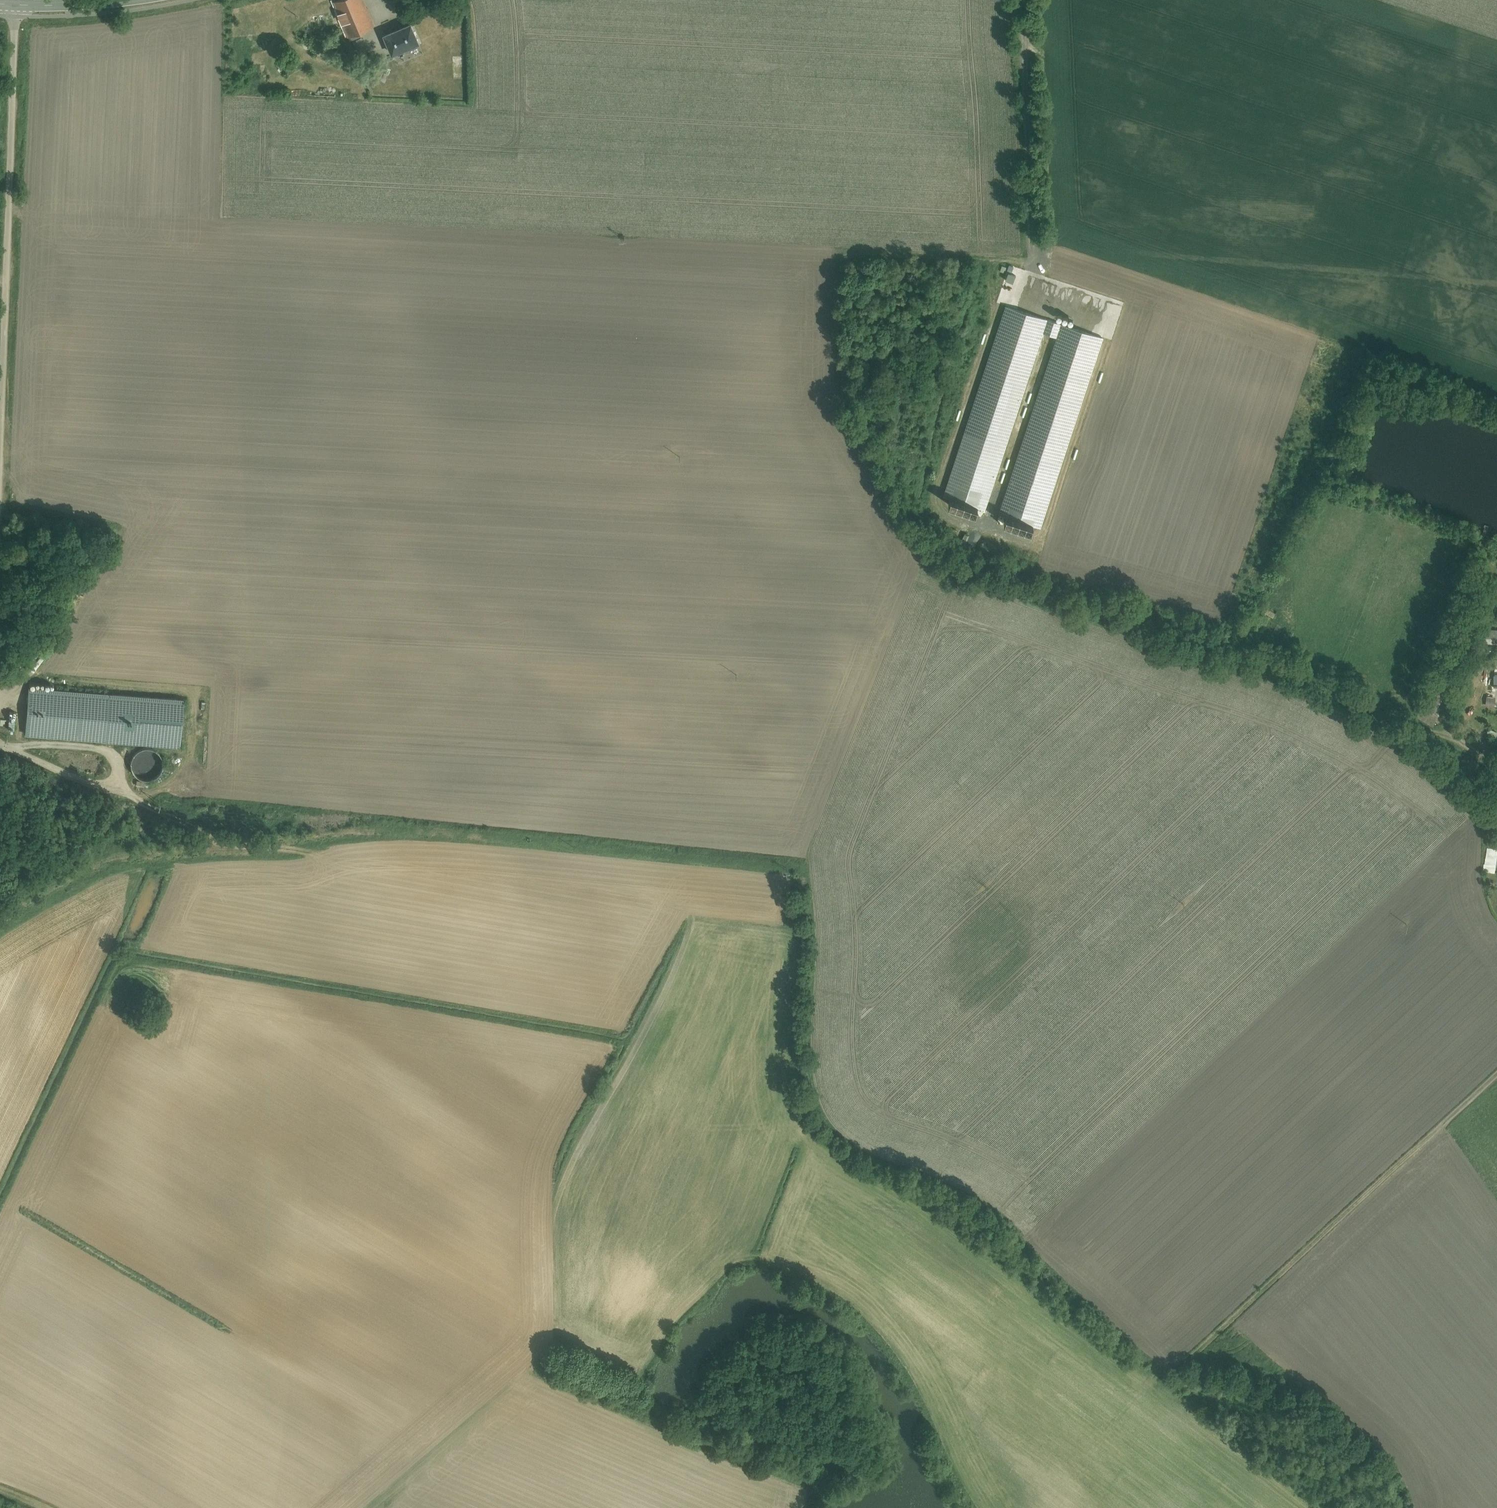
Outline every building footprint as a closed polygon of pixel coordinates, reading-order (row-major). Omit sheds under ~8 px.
[(348,35),(372,25),(362,0),(336,0),(334,1),(348,35)] [(379,36),(387,56),(414,45),(406,25),(379,36)] [(1483,643),(1496,643),(1496,628),(1482,629),(1483,643)] [(27,690),(24,738),(103,744),(106,696),(27,690)] [(1485,699),(1484,707),(1494,708),(1494,699),(1485,699)] [(152,750),(140,749),(131,754),(127,762),(128,772),(133,780),(147,784),(159,778),(162,772),(162,760),(152,750)] [(1482,873),(1493,874),(1495,851),(1485,850),(1482,873)]
